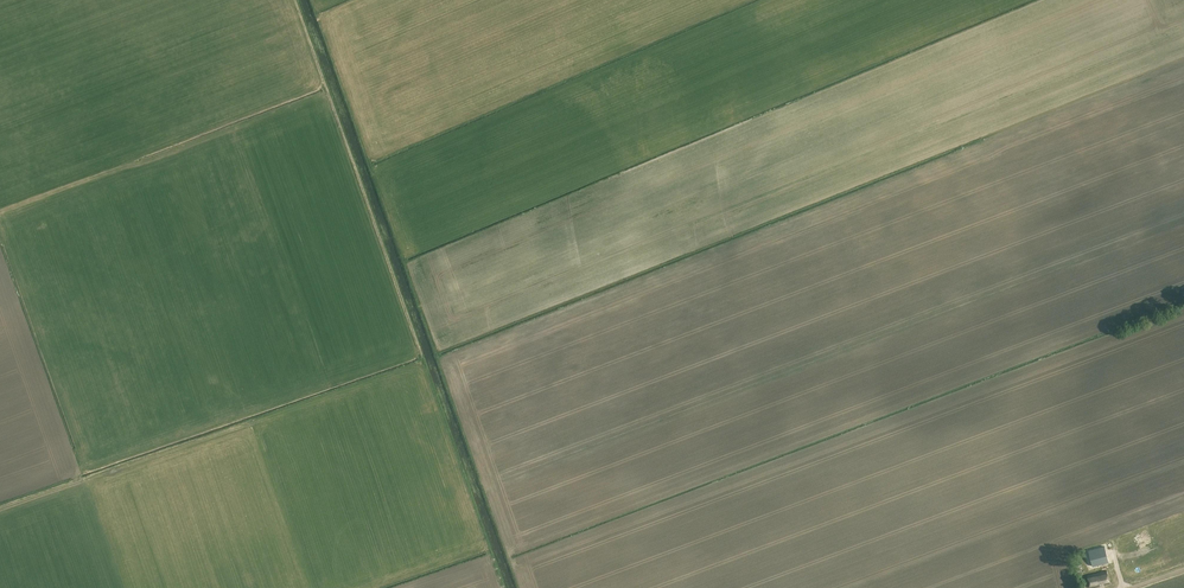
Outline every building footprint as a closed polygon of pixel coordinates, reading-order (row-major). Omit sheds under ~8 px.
[(1096,549),(1099,562),(1108,560),(1105,547),(1096,549)] [(1107,571),(1087,576),(1089,587),(1091,587),(1109,584),(1107,571)]
